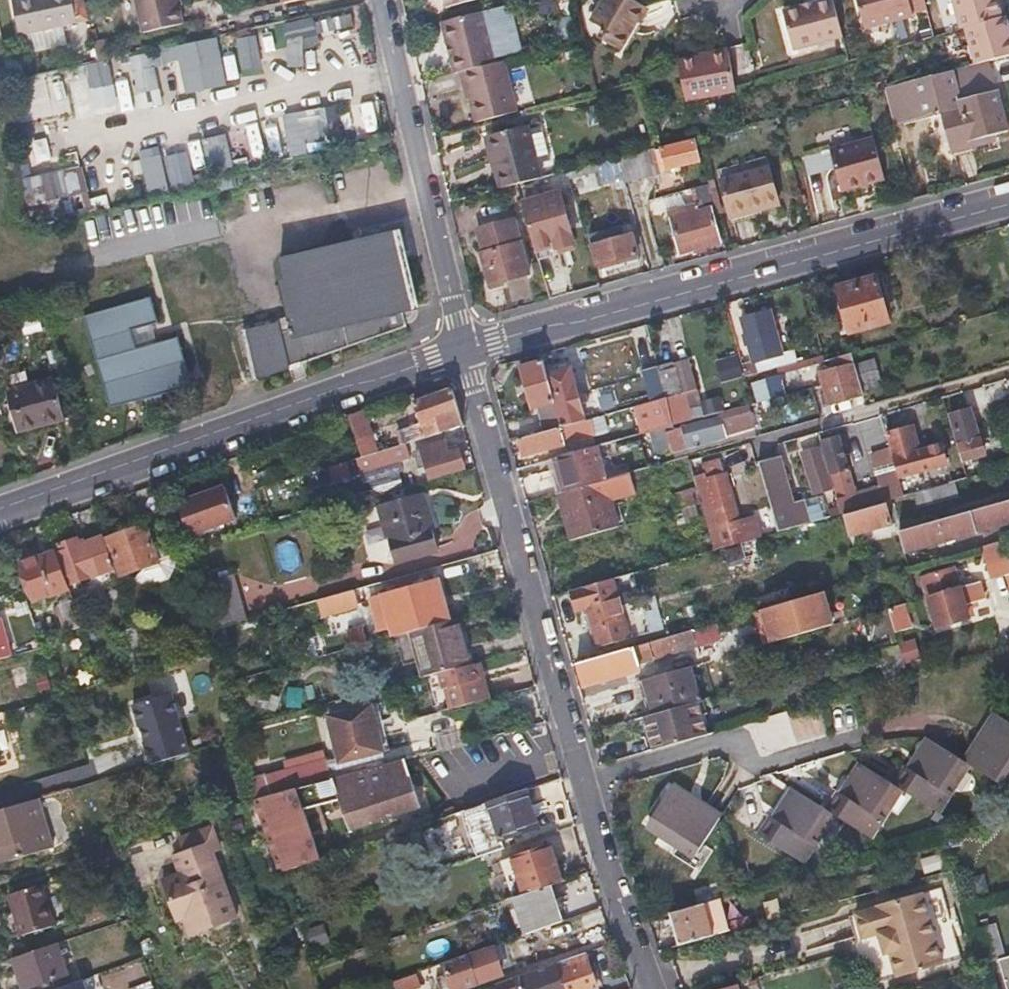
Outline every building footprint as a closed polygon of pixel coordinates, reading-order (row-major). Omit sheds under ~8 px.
[(21,34),(76,23),(71,0),(14,0),(21,34)] [(76,23),(88,20),(84,0),(71,0),(76,23)] [(179,0),(136,0),(144,32),(184,23),(179,0)] [(446,8),(476,0),(443,0),(446,8)] [(643,0),(600,0),(585,30),(619,49),(633,20),(644,1),(643,0)] [(833,0),(813,0),(780,9),(791,47),(842,33),(833,0)] [(924,0),(857,0),(864,24),(926,6),(924,0)] [(996,0),(951,0),(958,27),(963,25),(1000,15),(996,0)] [(644,1),(633,20),(641,25),(652,5),(644,1)] [(496,61),(483,11),(441,22),(454,72),(458,71),(496,61)] [(317,29),(334,25),(351,21),(349,13),(315,20),(317,29)] [(1000,15),(963,25),(973,63),(990,59),(1008,54),(1008,29),(1005,14),(1000,15)] [(257,35),(236,39),(243,74),(263,71),(257,35)] [(181,63),(186,93),(228,85),(219,38),(132,55),(142,108),(163,104),(156,67),(181,63)] [(699,51),(699,56),(729,49),(728,45),(699,51)] [(738,90),(729,49),(699,56),(678,60),(687,100),(738,90)] [(990,59),(995,80),(1008,77),(1008,54),(990,59)] [(505,58),(496,61),(458,71),(463,89),(467,88),(476,122),(519,111),(505,58)] [(950,148),(961,145),(971,142),(970,136),(1007,127),(995,80),(990,59),(973,63),(885,86),(895,124),(941,112),(950,148)] [(80,81),(88,80),(88,84),(74,86),(77,116),(118,111),(112,62),(79,65),(80,81)] [(68,84),(55,85),(58,117),(71,116),(68,84)] [(354,133),(380,131),(379,102),(352,104),(354,133)] [(285,112),(289,154),(338,150),(335,108),(285,112)] [(538,178),(531,150),(524,125),(484,136),(489,157),(492,156),(500,188),(518,183),(529,180),(538,178)] [(881,172),(872,136),(828,147),(838,189),(869,182),(867,176),(881,172)] [(143,148),(148,194),(196,188),(194,171),(232,166),(229,138),(143,148)] [(658,151),(660,161),(663,171),(697,162),(691,141),(658,151)] [(618,157),(623,176),(624,180),(643,176),(636,151),(618,157)] [(600,182),(623,176),(618,157),(594,163),(600,182)] [(88,209),(107,207),(102,166),(23,175),(27,205),(87,198),(88,209)] [(774,198),(766,166),(719,179),(729,216),(747,212),(745,206),(774,198)] [(560,187),(570,184),(566,170),(556,173),(560,187)] [(867,176),(869,182),(882,178),(881,172),(867,176)] [(114,195),(127,194),(125,174),(112,176),(114,195)] [(534,199),(529,180),(518,183),(523,202),(529,200),(534,199)] [(529,200),(532,211),(535,222),(565,214),(559,192),(534,199),(529,200)] [(776,204),(774,198),(745,206),(747,212),(776,204)] [(678,252),(698,246),(717,241),(710,210),(670,220),(678,252)] [(527,273),(512,221),(477,231),(482,253),(480,255),(488,284),(527,273)] [(638,255),(635,245),(632,235),(625,236),(622,228),(588,237),(596,267),(638,255)] [(418,307),(400,235),(281,261),(285,280),(280,281),(290,331),(279,333),(276,325),(242,332),(253,379),(406,326),(402,311),(418,307)] [(845,330),(866,324),(888,318),(875,274),(833,287),(845,330)] [(161,320),(154,296),(85,317),(111,404),(193,379),(181,337),(138,350),(132,329),(161,320)] [(750,359),(764,355),(778,351),(766,309),(738,317),(750,359)] [(832,367),(817,371),(826,400),(860,391),(849,351),(829,357),(832,367)] [(639,370),(648,402),(664,397),(682,392),(695,389),(686,359),(672,364),(671,360),(639,370)] [(564,360),(540,367),(550,399),(558,427),(583,420),(564,360)] [(550,399),(540,367),(539,362),(518,368),(529,405),(535,404),(550,399)] [(4,390),(16,430),(61,418),(49,378),(4,390)] [(784,378),(754,381),(756,398),(786,395),(784,378)] [(411,403),(412,408),(414,414),(415,417),(416,423),(411,425),(414,438),(460,423),(451,390),(450,389),(411,403)] [(682,392),(664,397),(671,424),(688,418),(682,392)] [(664,397),(648,402),(632,407),(639,433),(671,424),(664,397)] [(535,404),(543,431),(557,427),(558,427),(550,399),(535,404)] [(752,423),(746,402),(718,410),(720,415),(725,431),(752,423)] [(974,468),(972,462),(970,456),(981,453),(968,408),(948,413),(956,441),(954,442),(959,462),(964,477),(978,472),(976,467),(974,468)] [(371,451),(375,450),(360,410),(345,416),(358,455),(371,451)] [(670,451),(698,443),(726,435),(725,431),(720,415),(665,431),(670,451)] [(834,426),(816,431),(833,492),(839,512),(856,508),(845,469),(846,469),(834,426)] [(883,434),(890,454),(896,476),(922,469),(943,463),(938,443),(916,449),(909,426),(903,428),(883,434)] [(518,438),(521,446),(523,454),(562,443),(557,427),(543,431),(518,438)] [(451,452),(449,446),(447,440),(415,450),(417,455),(422,454),(429,477),(462,467),(456,450),(451,452)] [(401,442),(375,450),(371,451),(375,462),(404,454),(401,442)] [(562,490),(604,478),(595,446),(553,458),(562,490)] [(768,505),(778,502),(788,499),(776,454),(754,459),(768,505)] [(859,495),(862,506),(902,494),(896,476),(890,454),(875,458),(884,488),(859,495)] [(359,459),(330,468),(334,484),(363,475),(359,459)] [(951,480),(964,477),(959,462),(946,466),(950,480),(951,480)] [(736,520),(729,497),(722,473),(705,477),(703,472),(694,475),(709,528),(725,523),(736,520)] [(557,492),(563,515),(570,539),(617,525),(604,478),(562,490),(557,492)] [(956,495),(951,480),(950,480),(927,487),(912,491),(916,507),(938,500),(956,495)] [(189,536),(235,517),(223,485),(176,503),(189,536)] [(822,516),(839,512),(833,492),(817,497),(822,516)] [(393,561),(435,549),(419,494),(377,506),(393,561)] [(972,532),(1008,521),(1008,499),(893,532),(900,553),(972,532)] [(850,534),(869,528),(888,522),(882,503),(843,515),(850,534)] [(775,531),(786,527),(798,524),(793,507),(770,514),(775,531)] [(159,521),(143,527),(157,567),(173,562),(159,521)] [(731,543),(725,523),(709,528),(714,548),(731,543)] [(151,565),(152,569),(157,567),(143,527),(143,525),(106,538),(119,575),(132,571),(151,565)] [(54,553),(65,586),(112,568),(101,537),(77,546),(74,541),(53,549),(54,553)] [(1006,538),(983,545),(992,578),(1008,573),(1008,550),(1006,538)] [(67,590),(65,586),(54,553),(19,565),(32,603),(67,590)] [(925,578),(935,613),(939,629),(970,620),(966,606),(986,601),(981,583),(962,589),(956,569),(925,578)] [(137,583),(132,571),(119,575),(124,588),(137,583)] [(215,630),(243,622),(229,577),(202,585),(215,630)] [(598,647),(614,642),(629,638),(620,605),(632,600),(629,591),(617,594),(612,578),(569,590),(574,607),(585,603),(598,647)] [(393,636),(394,636),(435,624),(432,614),(428,603),(417,606),(412,588),(370,600),(380,631),(391,628),(393,636)] [(316,601),(320,615),(354,605),(350,591),(316,601)] [(765,608),(772,645),(839,631),(832,595),(765,608)] [(58,623),(76,617),(71,603),(53,609),(58,623)] [(912,628),(906,605),(891,609),(897,632),(912,628)] [(435,624),(394,636),(403,666),(421,660),(426,677),(438,673),(469,665),(456,618),(435,624)] [(641,667),(640,665),(639,663),(669,654),(699,645),(701,654),(719,648),(712,623),(577,661),(584,686),(613,678),(613,676),(641,667)] [(9,657),(0,626),(0,659),(9,657)] [(366,644),(363,636),(361,628),(339,635),(344,651),(366,644)] [(669,654),(674,671),(688,667),(703,663),(701,654),(699,645),(669,654)] [(907,673),(905,666),(903,659),(881,665),(885,680),(907,673)] [(489,697),(479,662),(469,665),(438,673),(443,688),(449,686),(455,707),(470,703),(489,697)] [(652,714),(694,702),(697,701),(688,667),(674,671),(643,680),(652,714)] [(287,687),(286,707),(301,707),(302,688),(287,687)] [(139,745),(146,767),(185,755),(167,696),(128,707),(134,728),(139,745)] [(703,734),(694,702),(652,714),(646,716),(656,748),(703,734)] [(340,767),(360,762),(380,756),(366,705),(325,716),(340,767)] [(1008,777),(1008,722),(997,714),(967,761),(1004,785),(1008,777)] [(139,745),(134,728),(128,730),(133,747),(139,745)] [(893,780),(900,785),(935,808),(967,761),(930,738),(917,757),(920,759),(913,770),(903,764),(893,780)] [(96,771),(123,770),(122,751),(95,752),(96,771)] [(277,803),(278,806),(279,810),(296,804),(302,824),(316,862),(395,836),(389,817),(420,808),(403,761),(326,782),(274,797),(272,798),(274,803),(277,803)] [(867,835),(900,785),(893,780),(863,761),(849,782),(851,783),(844,794),(836,788),(835,789),(836,789),(825,807),(832,811),(867,835)] [(269,778),(274,797),(326,782),(321,764),(269,778)] [(800,859),(832,811),(825,807),(795,787),(782,807),(785,809),(778,819),(768,813),(757,830),(800,859)] [(719,822),(694,806),(670,790),(647,826),(696,858),(719,822)] [(487,804),(501,841),(537,828),(524,791),(487,804)] [(272,798),(255,803),(281,874),(316,862),(302,824),(283,830),(274,803),(272,798)] [(48,848),(34,800),(0,810),(0,863),(48,848)] [(186,855),(214,928),(237,920),(214,854),(221,851),(212,828),(202,832),(207,847),(186,855)] [(202,832),(180,840),(186,855),(207,847),(202,832)] [(521,895),(548,886),(564,881),(551,843),(508,857),(521,895)] [(939,854),(921,859),(925,874),(943,869),(939,854)] [(207,931),(214,928),(186,855),(179,858),(185,876),(181,877),(165,883),(178,924),(185,922),(202,916),(207,931)] [(175,859),(181,877),(185,876),(179,858),(175,859)] [(7,893),(21,936),(50,927),(37,885),(7,893)] [(560,921),(548,886),(521,895),(512,898),(524,934),(560,921)] [(942,963),(921,891),(875,904),(876,906),(847,915),(854,939),(877,932),(883,953),(889,951),(896,976),(942,963)] [(725,933),(714,899),(670,913),(680,947),(715,936),(725,933)] [(190,937),(207,931),(202,916),(185,922),(190,937)] [(322,923),(306,931),(315,950),(331,942),(322,923)] [(760,923),(725,933),(726,937),(728,941),(763,931),(760,923)] [(974,951),(1001,944),(995,924),(968,931),(974,951)] [(11,958),(23,988),(66,974),(55,943),(11,958)] [(1005,957),(1001,944),(974,951),(978,966),(996,960),(1005,957)] [(468,956),(478,983),(500,976),(490,948),(468,956)] [(478,983),(468,956),(467,954),(442,962),(452,988),(463,988),(478,983)] [(594,988),(582,954),(495,985),(496,988),(594,988)] [(1005,957),(996,960),(1005,988),(1008,988),(1008,956),(1005,957)] [(410,987),(419,984),(416,974),(397,981),(400,988),(406,988),(410,987)] [(150,981),(128,988),(154,988),(150,981)]
